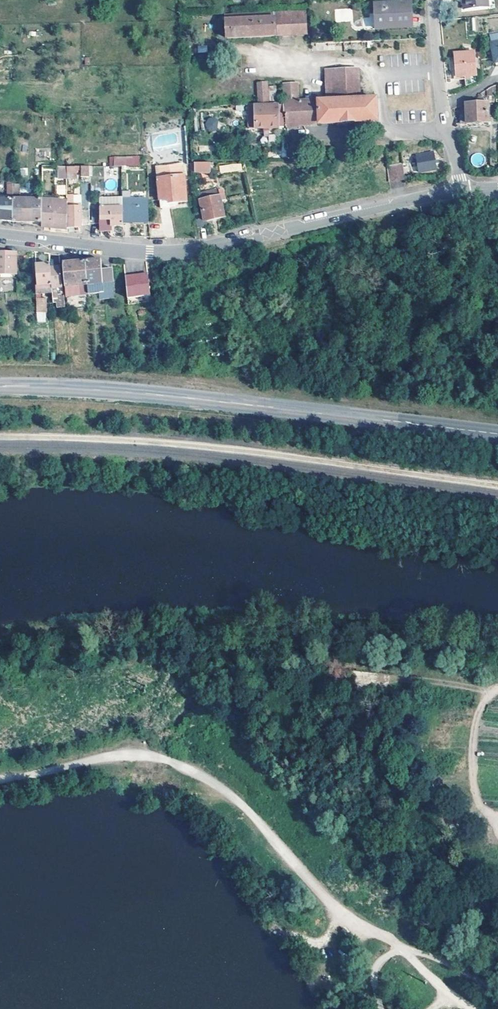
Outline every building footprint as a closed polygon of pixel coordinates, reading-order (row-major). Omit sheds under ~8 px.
[(410,11),(409,1),(373,3),(375,29),(408,27),(407,12),(410,11)] [(305,34),(305,11),(225,15),(226,38),(305,34)] [(373,47),(373,39),(315,42),(316,50),(373,47)] [(456,76),(475,75),(474,55),(473,56),(472,51),(454,53),(456,76)] [(362,98),(360,69),(335,69),(336,100),(298,101),(297,82),(287,83),(283,83),(285,101),(285,124),(376,120),(375,98),(362,98)] [(267,87),(267,82),(257,82),(258,102),(276,101),(275,87),(267,87)] [(487,121),(487,102),(473,102),(465,102),(465,114),(459,114),(459,121),(465,122),(466,122),(487,121)] [(255,106),(255,103),(247,104),(248,128),(283,127),(282,105),(255,106)] [(217,131),(217,118),(206,117),(205,130),(217,131)] [(434,159),(432,148),(415,151),(418,171),(435,168),(435,164),(438,163),(437,159),(434,159)] [(482,154),(471,155),(471,166),(482,166),(482,154)] [(109,166),(140,166),(139,155),(109,156),(109,166)] [(213,166),(213,162),(190,163),(191,171),(210,171),(210,166),(213,166)] [(242,171),(241,162),(219,164),(220,173),(242,171)] [(156,169),(157,179),(183,175),(182,165),(180,164),(157,167),(156,169)] [(407,183),(404,168),(388,170),(391,186),(407,183)] [(186,202),(183,175),(157,179),(159,199),(168,199),(168,204),(186,202)] [(224,200),(221,189),(211,192),(212,198),(209,199),(207,192),(198,194),(202,212),(196,213),(197,228),(207,226),(206,221),(224,216),(220,201),(224,200)] [(13,199),(7,199),(0,199),(0,221),(12,222),(13,199)] [(41,222),(41,202),(41,199),(34,199),(19,199),(13,199),(12,222),(41,222)] [(122,207),(122,222),(149,222),(148,199),(122,200),(122,207)] [(168,199),(159,199),(160,208),(169,207),(168,204),(168,199)] [(66,229),(67,227),(66,207),(66,202),(56,202),(56,214),(52,215),(52,202),(41,202),(41,222),(41,226),(66,229)] [(66,207),(67,227),(81,228),(81,225),(81,210),(81,207),(66,207)] [(122,222),(122,207),(99,207),(99,210),(99,224),(99,232),(110,232),(110,223),(113,224),(113,226),(122,226),(122,222)] [(88,210),(81,210),(81,225),(89,225),(88,210)] [(92,224),(99,224),(99,210),(91,210),(92,224)] [(16,252),(0,252),(0,274),(16,274),(16,252)] [(103,282),(102,268),(101,260),(84,261),(86,284),(87,294),(103,292),(103,282)] [(86,284),(84,261),(62,263),(64,286),(86,284)] [(52,293),(50,267),(49,264),(35,265),(36,294),(52,293)] [(59,267),(50,267),(52,293),(53,303),(56,303),(56,308),(64,308),(63,294),(56,294),(56,288),(62,287),(59,267)] [(102,268),(103,282),(113,281),(111,268),(102,268)] [(149,297),(147,274),(125,277),(127,299),(149,297)] [(87,294),(86,284),(64,286),(66,296),(87,294)] [(149,297),(127,299),(128,305),(150,303),(149,297)] [(47,312),(46,298),(36,298),(37,312),(47,312)]
